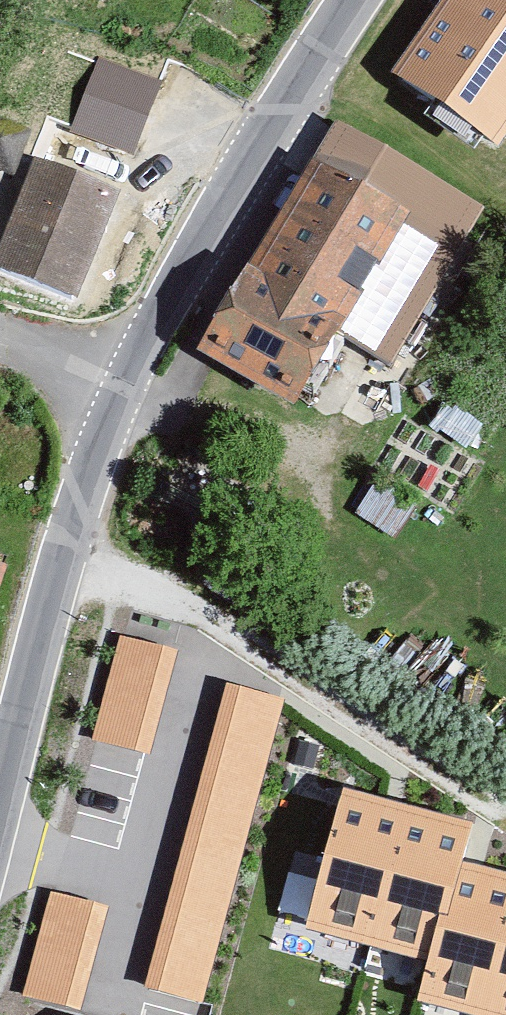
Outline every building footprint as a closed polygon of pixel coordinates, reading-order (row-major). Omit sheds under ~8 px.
[(388,73),(495,147),(505,132),(505,0),(438,0),(388,73)] [(170,85),(114,65),(98,106),(154,127),(170,85)] [(338,121),(315,161),(404,213),(332,335),(390,369),(485,207),(338,121)] [(35,156),(0,245),(0,266),(80,298),(123,190),(35,156)] [(404,213),(315,161),(197,347),(297,403),(332,335),(404,213)] [(179,648),(118,633),(90,740),(151,756),(179,648)] [(282,698),(222,682),(140,987),(200,1003),(282,698)] [(468,820),(341,786),(304,924),(433,959),(468,820)] [(461,861),(433,959),(422,997),(484,1014),(505,1014),(505,873),(461,861)] [(108,904),(49,889),(21,996),(80,1011),(108,904)]
